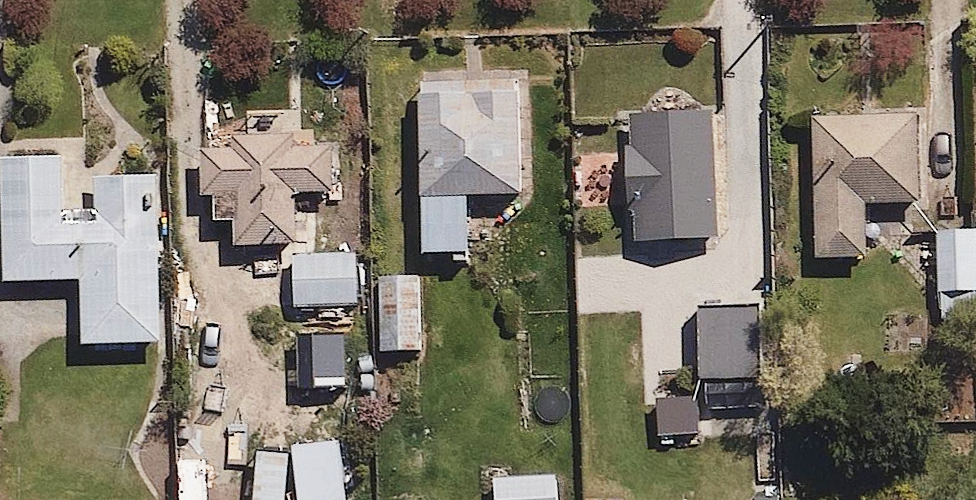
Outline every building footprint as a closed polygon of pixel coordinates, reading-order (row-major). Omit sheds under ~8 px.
[(490,263),(490,227),(470,227),(469,200),(528,199),(526,94),(422,96),(424,251),(455,250),(455,264),(490,263)] [(820,145),(808,146),(812,263),(872,261),(870,206),(929,204),(926,115),(819,120),(820,145)] [(721,226),(721,123),(636,123),(636,157),(604,157),(604,200),(660,200),(660,241),(686,241),(686,226),(721,226)] [(338,194),(338,138),(309,139),(309,132),(234,133),(234,150),(199,150),(199,200),(214,199),(214,226),(238,226),(238,249),(303,249),(303,201),(307,201),(307,195),(338,194)] [(65,163),(59,163),(59,150),(11,150),(12,163),(7,163),(8,283),(84,282),(85,346),(163,345),(162,216),(151,216),(151,203),(170,203),(170,189),(161,189),(161,169),(148,169),(148,177),(101,177),(101,206),(65,206),(65,163)] [(940,225),(942,296),(975,295),(975,224),(940,225)] [(286,295),(286,313),(362,312),(361,254),(293,255),(294,273),(276,273),(277,295),(286,295)] [(423,267),(378,268),(380,356),(426,355),(423,267)] [(705,427),(732,427),(732,381),(768,381),(767,306),(704,307),(705,427)] [(492,477),(491,499),(566,499),(567,480),(492,477)]
